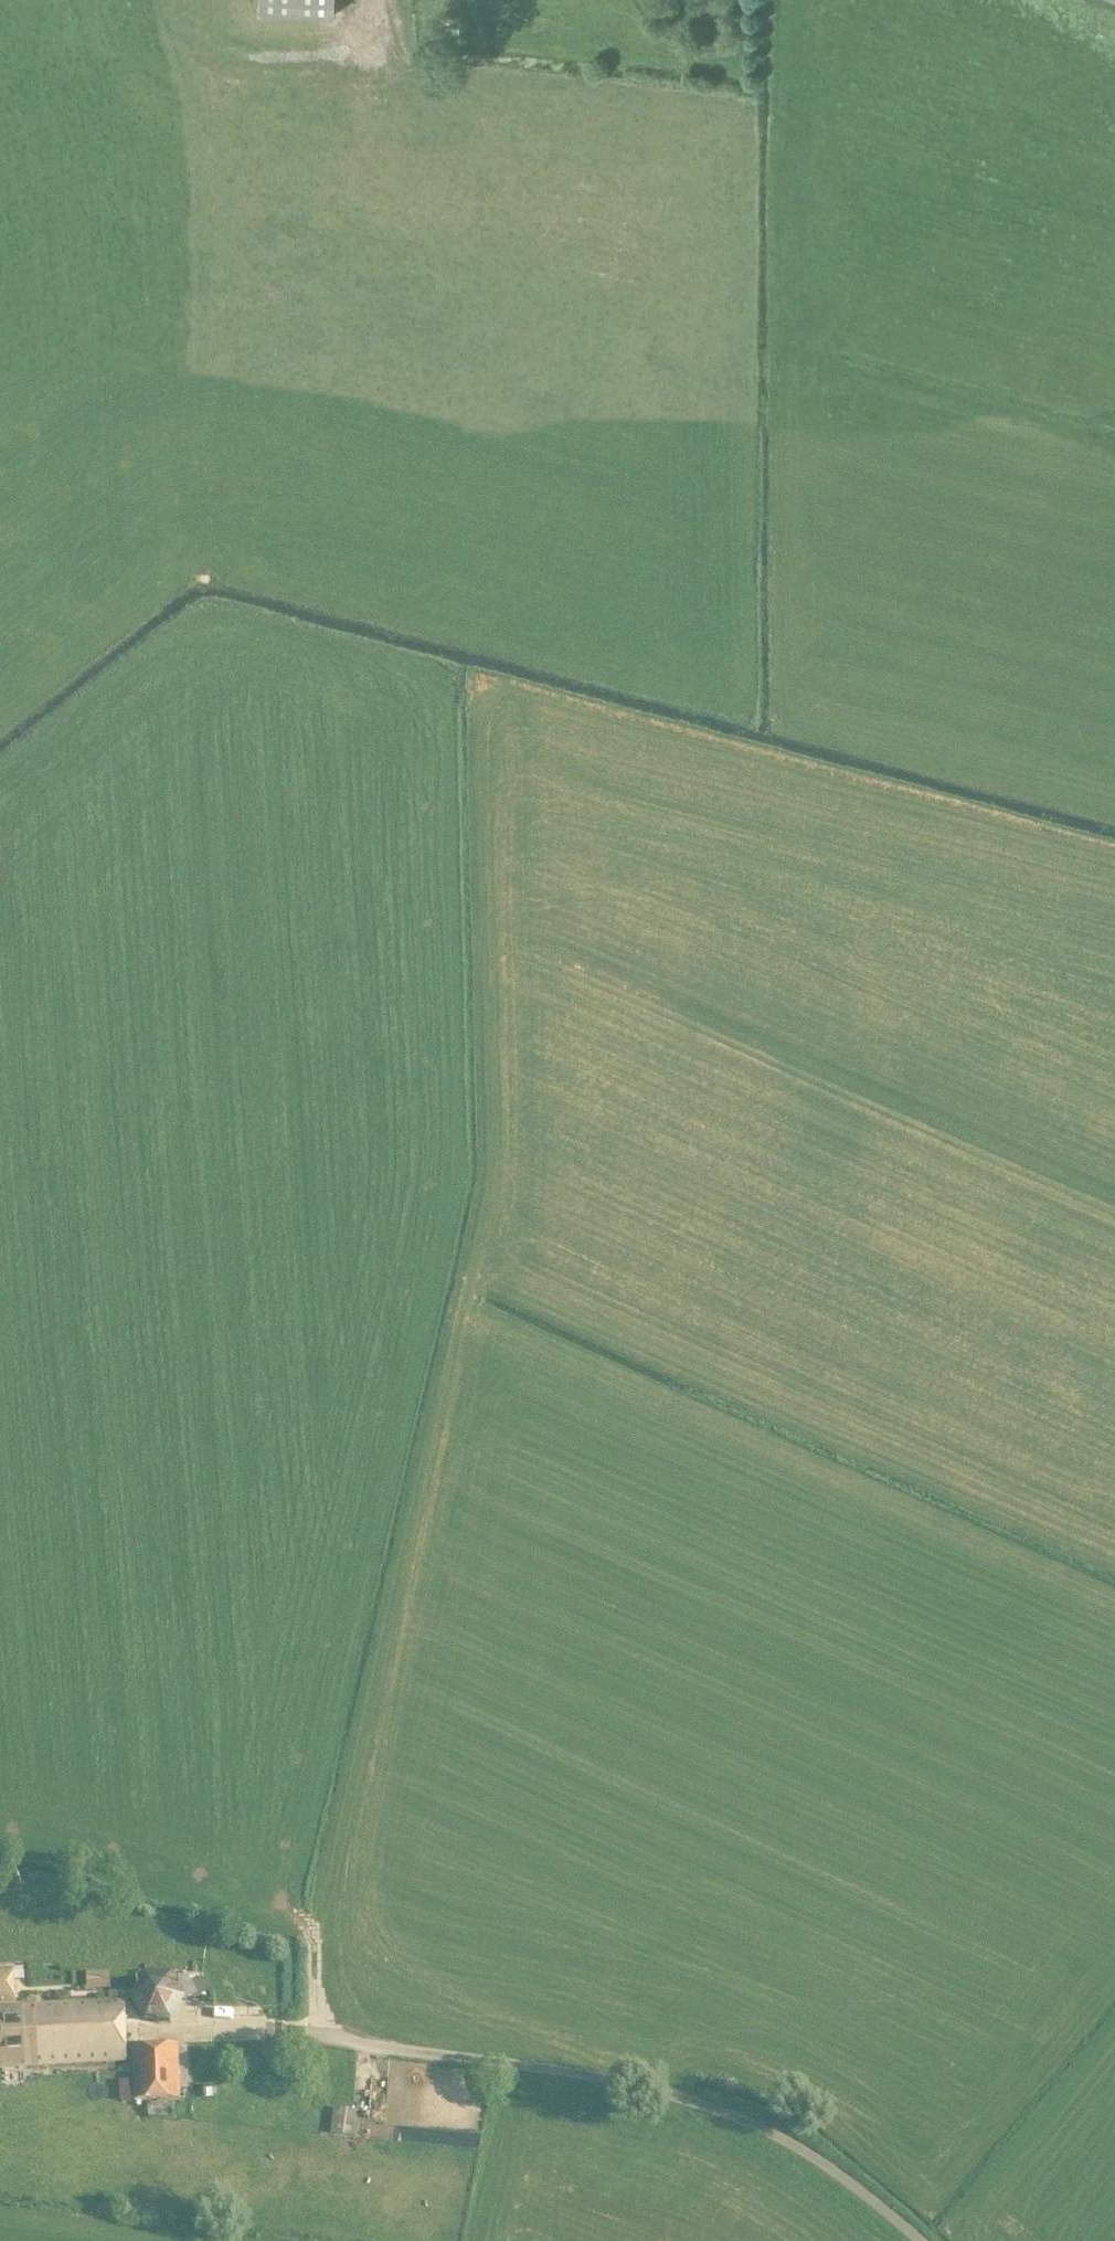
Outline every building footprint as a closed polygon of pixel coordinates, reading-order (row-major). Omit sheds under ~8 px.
[(257,11),(332,15),(333,0),(257,0),(257,11)] [(0,1959),(0,1992),(11,1991),(8,1958),(0,1959)] [(107,1963),(83,1964),(84,1981),(108,1979),(107,1963)] [(141,1967),(130,1989),(141,2008),(171,2008),(181,1989),(169,1966),(141,1967)] [(123,2051),(119,1988),(24,1994),(24,1995),(0,1996),(0,2057),(123,2051)] [(129,2036),(131,2090),(176,2089),(174,2034),(129,2036)] [(335,2098),(331,2124),(348,2126),(351,2100),(335,2098)]
